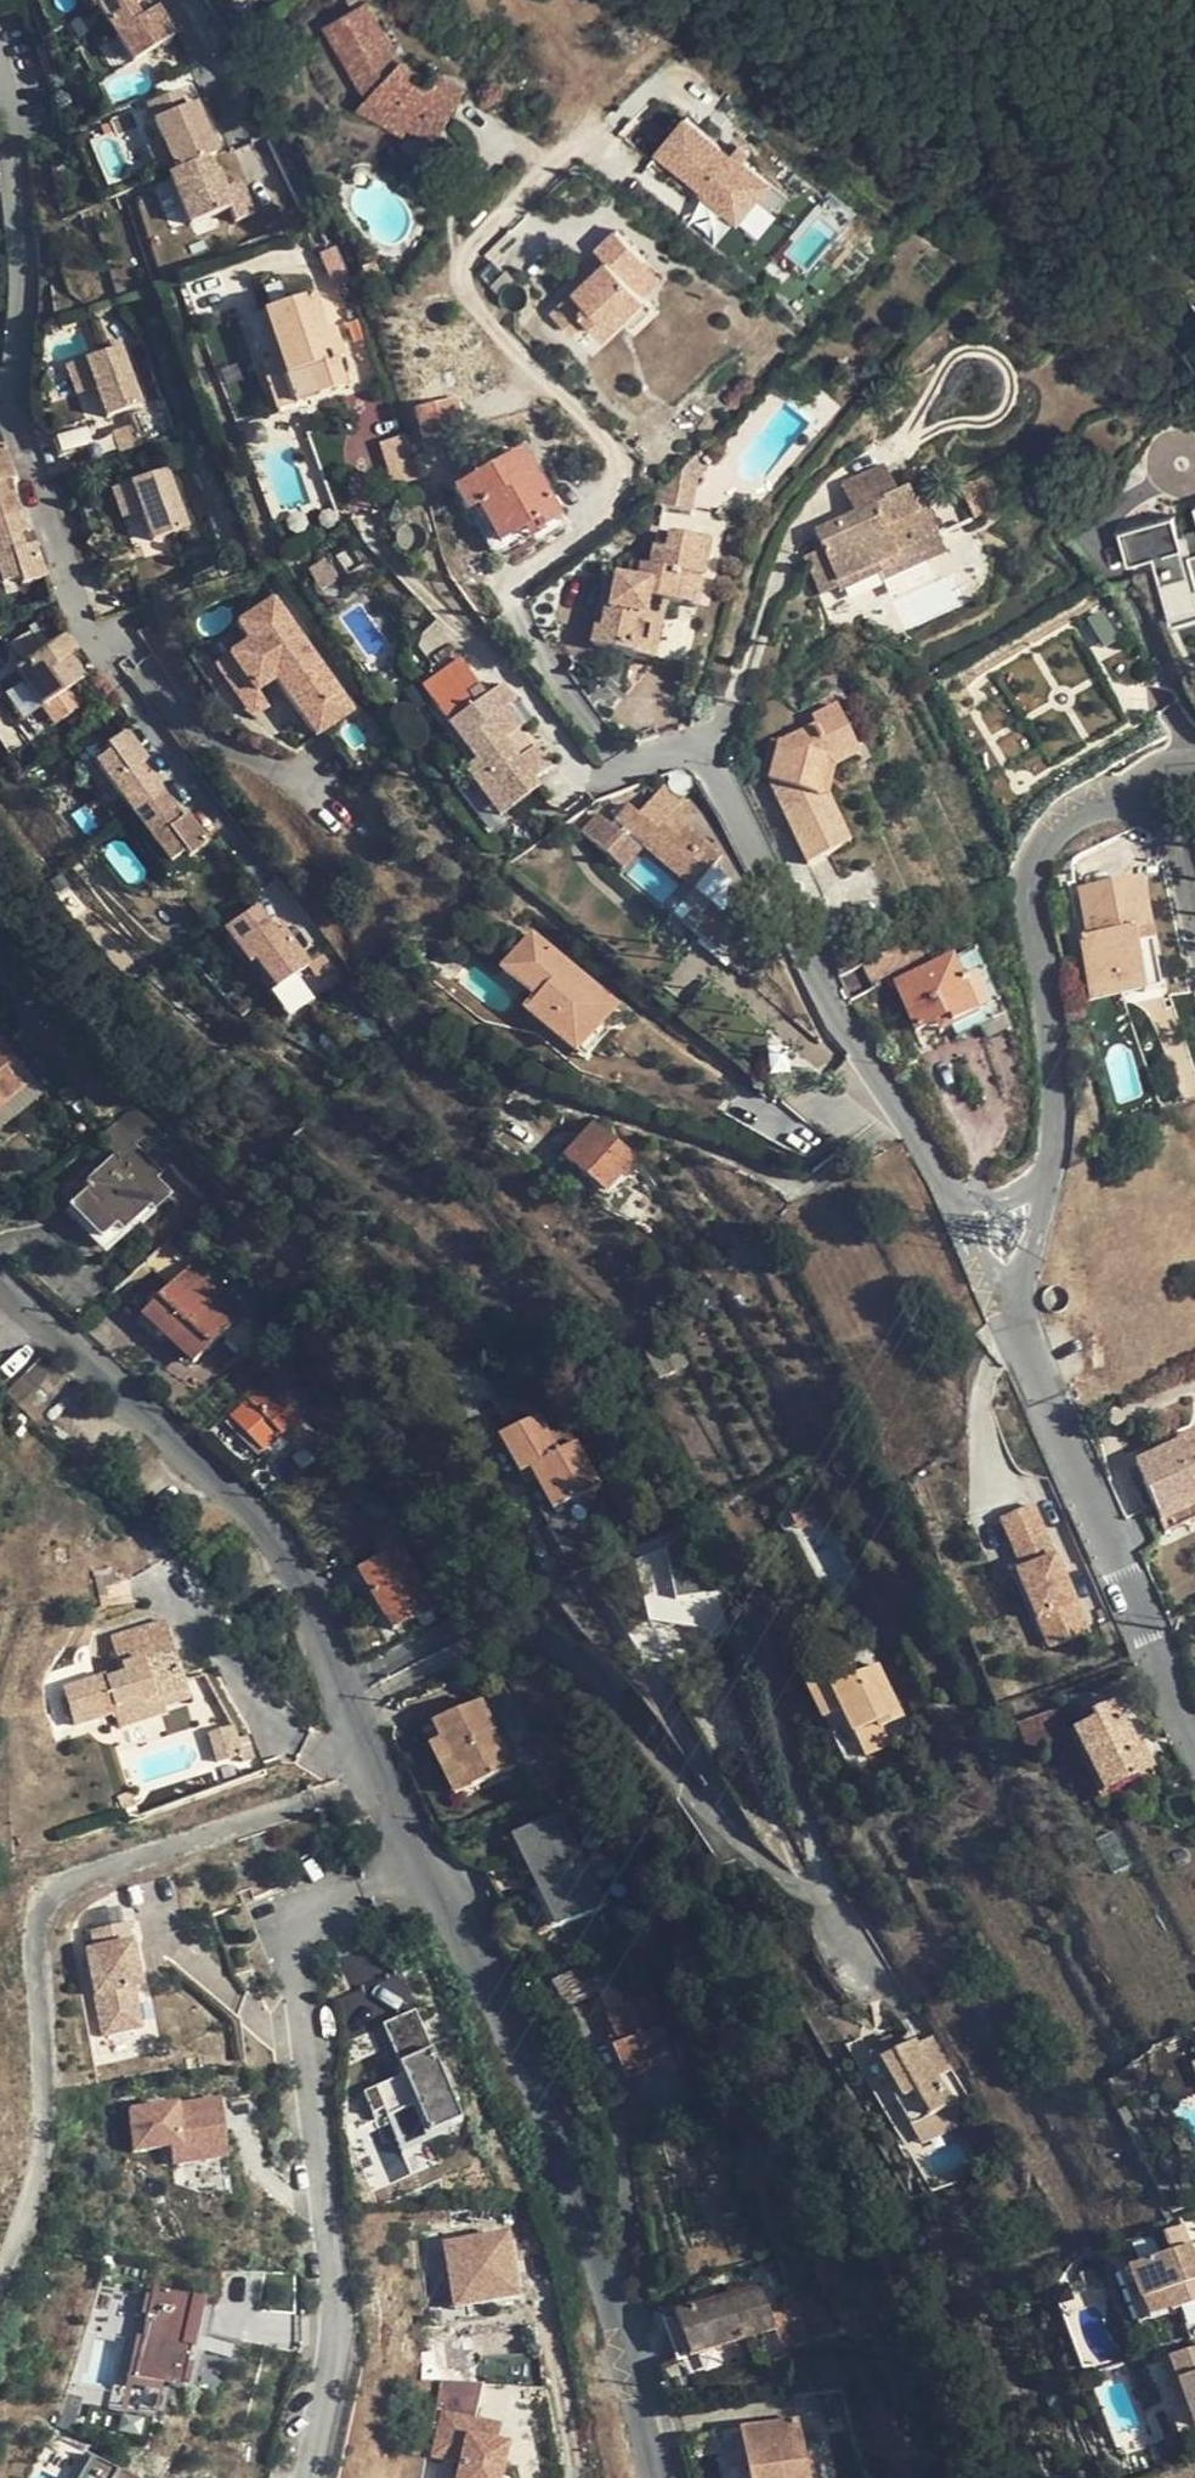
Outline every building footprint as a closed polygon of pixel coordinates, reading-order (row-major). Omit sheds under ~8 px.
[(84,19),(87,17),(105,45),(123,73),(165,47),(147,19),(138,24),(129,29),(123,20),(132,15),(123,0),(73,0),(84,19)] [(407,64),(397,75),(385,53),(398,46),(375,0),(372,0),(328,21),(357,80),(362,75),(381,90),(368,103),(410,128),(422,111),(447,127),(468,92),(441,76),(438,82),(407,64)] [(132,15),(123,20),(129,29),(138,24),(132,15)] [(105,45),(93,52),(111,80),(123,73),(105,45)] [(406,64),(398,46),(385,53),(397,75),(407,64),(406,64)] [(357,80),(368,103),(381,90),(362,75),(357,80)] [(168,99),(136,114),(154,148),(169,179),(161,183),(186,233),(224,214),(231,226),(249,218),(234,186),(218,194),(211,180),(203,184),(195,166),(203,162),(209,159),(193,128),(184,132),(176,115),(168,99)] [(405,136),(410,128),(368,103),(362,110),(405,136)] [(185,110),(176,115),(184,132),(193,128),(185,110)] [(436,145),(447,127),(422,111),(410,128),(436,145)] [(733,152),(686,115),(656,153),(742,220),(773,180),(745,158),(750,151),(739,143),(733,152)] [(154,148),(137,156),(152,188),(161,183),(169,179),(154,148)] [(203,162),(195,166),(203,184),(211,180),(203,162)] [(621,275),(640,257),(613,230),(594,249),(605,260),(618,273),(620,276),(621,275)] [(471,258),(478,273),(492,260),(480,247),(471,258)] [(335,249),(325,254),(330,265),(339,261),(335,249)] [(621,275),(639,293),(658,275),(640,257),(621,275)] [(492,260),(478,273),(500,295),(514,281),(506,276),(492,260)] [(605,260),(595,271),(608,284),(618,273),(605,260)] [(652,306),(639,293),(621,275),(620,276),(618,273),(608,284),(595,271),(574,292),(551,315),(570,333),(585,318),(602,335),(623,316),(632,325),(652,306)] [(276,414),(345,390),(335,365),(325,336),(311,300),(243,324),(276,414)] [(335,333),(325,336),(335,365),(345,361),(335,333)] [(134,340),(79,358),(91,391),(111,384),(121,410),(155,398),(134,340)] [(411,391),(417,408),(454,397),(449,381),(411,391)] [(455,402),(414,413),(422,442),(465,432),(455,402)] [(102,419),(69,431),(75,448),(108,436),(102,419)] [(421,480),(408,435),(381,446),(395,489),(421,480)] [(0,448),(0,572),(7,591),(23,586),(25,591),(52,583),(39,547),(32,549),(24,552),(20,539),(28,537),(14,497),(6,499),(2,486),(10,483),(15,482),(4,447),(0,448)] [(561,521),(520,452),(452,490),(467,515),(476,510),(497,546),(533,527),(537,534),(561,521)] [(711,476),(693,459),(675,475),(661,489),(674,502),(667,536),(686,539),(695,493),(711,476)] [(188,460),(133,478),(145,511),(165,504),(175,529),(209,517),(188,460)] [(842,487),(854,517),(884,503),(883,501),(897,494),(884,468),(842,487)] [(10,483),(2,486),(6,499),(14,497),(10,483)] [(907,489),(897,494),(883,501),(884,503),(854,517),(816,534),(824,550),(834,572),(871,555),(876,566),(915,548),(920,558),(943,547),(923,499),(914,504),(907,489)] [(1174,525),(1129,537),(1138,563),(1159,556),(1162,568),(1156,570),(1172,619),(1194,611),(1194,507),(1172,515),(1174,525)] [(683,609),(686,587),(687,580),(701,582),(708,544),(686,539),(667,536),(657,533),(656,542),(651,568),(630,564),(628,580),(615,577),(614,582),(609,610),(604,609),(600,631),(594,630),(590,650),(687,670),(697,611),(683,609)] [(28,537),(20,539),(24,552),(32,549),(28,537)] [(839,586),(834,572),(824,550),(804,561),(820,595),(839,586)] [(322,595),(333,588),(340,583),(329,566),(311,577),(322,595)] [(603,579),(594,630),(600,631),(604,609),(609,610),(614,582),(603,579)] [(698,605),(701,582),(687,580),(686,587),(683,609),(697,611),(698,605)] [(344,607),(333,588),(322,595),(334,613),(344,607)] [(315,736),(356,709),(277,590),(235,618),(247,636),(212,659),(250,717),(270,704),(259,687),(275,676),(315,736)] [(73,636),(20,670),(47,708),(74,691),(90,680),(77,660),(86,654),(73,636)] [(422,686),(443,715),(476,759),(462,770),(498,818),(539,790),(533,781),(540,776),(549,769),(535,750),(531,752),(525,757),(510,738),(516,732),(519,730),(505,710),(514,703),(501,686),(489,695),(461,658),(422,686)] [(74,691),(47,708),(54,719),(81,702),(74,691)] [(828,762),(855,748),(836,708),(810,720),(814,728),(783,743),(806,779),(818,798),(828,762)] [(531,752),(516,732),(510,738),(525,757),(531,752)] [(110,759),(96,769),(173,870),(188,859),(191,864),(213,848),(189,817),(183,822),(177,825),(171,816),(176,812),(153,781),(145,786),(136,775),(144,769),(149,766),(128,738),(106,753),(110,759)] [(759,779),(768,782),(778,746),(768,742),(759,779)] [(778,746),(768,782),(807,865),(840,850),(817,801),(818,798),(806,779),(783,743),(778,746)] [(818,798),(848,847),(851,845),(829,800),(837,772),(861,760),(855,748),(828,762),(818,798)] [(144,769),(136,775),(145,786),(153,781),(144,769)] [(629,809),(617,824),(694,891),(719,862),(674,823),(684,810),(663,792),(640,818),(629,809)] [(840,850),(848,847),(818,798),(817,801),(840,850)] [(176,812),(171,816),(177,825),(183,822),(176,812)] [(598,816),(583,834),(623,867),(637,851),(598,816)] [(1136,933),(1152,931),(1143,879),(1078,891),(1086,940),(1079,942),(1087,994),(1144,984),(1136,933)] [(705,914),(692,900),(675,914),(688,930),(705,914)] [(260,910),(230,934),(242,951),(249,946),(262,963),(283,992),(315,968),(287,932),(280,937),(260,910)] [(1160,990),(1152,931),(1136,933),(1144,984),(1146,993),(1160,990)] [(614,1005),(534,936),(505,969),(537,997),(534,1001),(573,1035),(591,1014),(600,1021),(614,1005)] [(975,1019),(980,1032),(985,1041),(1008,1031),(973,954),(953,964),(951,960),(934,969),(921,939),(875,960),(887,989),(893,986),(916,1036),(948,1022),(951,1029),(975,1019)] [(249,946),(242,951),(255,968),(262,963),(249,946)] [(875,960),(861,966),(874,992),(876,995),(887,989),(875,960)] [(1089,1003),(1146,993),(1144,984),(1087,994),(1089,1003)] [(600,1021),(591,1014),(573,1035),(534,1001),(526,1009),(575,1051),(600,1021)] [(956,1041),(980,1032),(975,1019),(951,1029),(956,1041)] [(33,1078),(0,1041),(0,1108),(33,1078)] [(220,1054),(213,1064),(225,1072),(232,1062),(220,1054)] [(0,1108),(0,1128),(43,1088),(33,1078),(0,1108)] [(187,1152),(141,1102),(137,1105),(101,1137),(117,1153),(122,1158),(136,1144),(166,1173),(187,1152)] [(595,1125),(567,1155),(607,1190),(622,1172),(626,1176),(638,1161),(595,1125)] [(122,1158),(117,1153),(85,1185),(88,1190),(69,1206),(99,1239),(114,1225),(121,1233),(152,1205),(155,1209),(174,1192),(160,1179),(166,1173),(136,1144),(122,1158)] [(242,1313),(168,1242),(147,1262),(170,1284),(143,1314),(194,1363),(222,1334),(242,1313)] [(222,1334),(246,1356),(247,1355),(266,1336),(242,1313),(222,1334)] [(690,1364),(675,1338),(645,1353),(659,1380),(690,1364)] [(5,1389),(32,1417),(67,1383),(40,1356),(5,1389)] [(268,1381),(232,1414),(263,1448),(299,1414),(268,1381)] [(257,1455),(263,1448),(232,1414),(225,1420),(257,1455)] [(554,1511),(581,1497),(600,1487),(576,1444),(568,1448),(558,1454),(550,1440),(538,1418),(499,1439),(521,1477),(531,1472),(554,1511)] [(324,1430),(300,1452),(323,1477),(347,1454),(324,1430)] [(560,1435),(550,1440),(558,1454),(568,1448),(560,1435)] [(1176,1439),(1179,1447),(1183,1455),(1191,1453),(1193,1446),(1190,1438),(1183,1435),(1176,1439)] [(1179,1447),(1136,1464),(1165,1533),(1194,1521),(1194,1445),(1193,1446),(1191,1453),(1183,1455),(1179,1447)] [(587,1507),(581,1497),(554,1511),(531,1472),(521,1477),(550,1527),(587,1507)] [(777,1515),(787,1534),(826,1514),(815,1494),(777,1515)] [(1033,1503),(1002,1516),(1024,1569),(1017,1572),(1049,1647),(1087,1631),(1033,1503)] [(393,1549),(381,1556),(358,1569),(392,1628),(420,1613),(415,1603),(430,1595),(426,1586),(425,1585),(411,1559),(404,1547),(419,1539),(405,1515),(381,1528),(387,1539),(393,1549)] [(700,1532),(635,1563),(649,1623),(627,1635),(642,1664),(669,1661),(659,1625),(705,1629),(713,1638),(729,1628),(719,1593),(723,1591),(713,1558),(700,1532)] [(375,1545),(381,1556),(393,1549),(387,1539),(375,1545)] [(422,1553),(411,1559),(425,1585),(426,1586),(437,1580),(422,1553)] [(435,1605),(430,1595),(415,1603),(420,1613),(435,1605)] [(151,1689),(193,1676),(178,1616),(123,1631),(134,1669),(118,1673),(116,1668),(72,1681),(82,1717),(123,1705),(128,1719),(156,1711),(155,1705),(151,1689)] [(803,1680),(823,1721),(842,1711),(854,1737),(856,1738),(866,1760),(892,1749),(883,1729),(904,1719),(879,1667),(857,1677),(847,1657),(803,1680)] [(198,1693),(193,1676),(151,1689),(155,1705),(198,1693)] [(431,1722),(439,1738),(464,1791),(514,1767),(481,1700),(431,1722)] [(1129,1754),(1138,1750),(1116,1707),(1093,1718),(1097,1727),(1077,1736),(1106,1794),(1140,1775),(1129,1754)] [(1055,1712),(1015,1727),(1028,1755),(1067,1739),(1055,1712)] [(452,1797),(464,1791),(439,1738),(426,1745),(452,1797)] [(1143,1747),(1138,1750),(1129,1754),(1140,1775),(1154,1768),(1143,1747)] [(516,1832),(535,1872),(541,1885),(560,1924),(607,1901),(563,1809),(516,1832)] [(1099,1851),(1112,1876),(1128,1867),(1116,1843),(1099,1851)] [(530,1891),(541,1885),(535,1872),(524,1878),(530,1891)] [(93,1944),(83,1946),(101,2034),(143,2026),(135,1986),(145,1984),(133,1921),(90,1929),(93,1944)] [(551,1981),(564,2008),(598,1992),(583,1965),(551,1981)] [(606,2014),(614,2032),(619,2043),(612,2047),(624,2071),(672,2050),(648,1995),(606,2014)] [(418,2008),(381,2025),(402,2072),(367,2088),(377,2110),(384,2107),(402,2147),(467,2118),(418,2008)] [(607,2036),(612,2047),(619,2043),(614,2032),(607,2036)] [(937,2081),(918,2047),(910,2034),(870,2057),(910,2131),(952,2109),(937,2081)] [(934,2038),(918,2047),(937,2081),(952,2072),(934,2038)] [(222,2159),(215,2103),(128,2113),(132,2151),(169,2146),(171,2166),(222,2159)] [(511,2231),(445,2244),(456,2302),(522,2289),(511,2231)] [(1185,2247),(1126,2268),(1145,2321),(1194,2303),(1194,2274),(1185,2247)] [(127,2378),(183,2392),(207,2297),(151,2283),(127,2378)] [(775,2327),(771,2316),(759,2283),(661,2319),(676,2362),(775,2327)] [(797,2306),(771,2316),(775,2327),(783,2348),(809,2338),(797,2306)] [(1174,2385),(1183,2381),(1191,2402),(1181,2406),(1191,2431),(1194,2429),(1194,2350),(1159,2362),(1167,2386),(1174,2385)] [(425,2454),(457,2460),(454,2477),(505,2477),(512,2440),(497,2438),(500,2422),(475,2417),(482,2384),(440,2376),(425,2454)] [(1174,2385),(1181,2406),(1191,2402),(1183,2381),(1174,2385)] [(1174,2437),(1191,2431),(1181,2406),(1165,2411),(1174,2437)] [(798,2417),(742,2429),(752,2477),(812,2477),(798,2417)] [(141,2477),(85,2452),(73,2477),(140,2477),(141,2477)]
